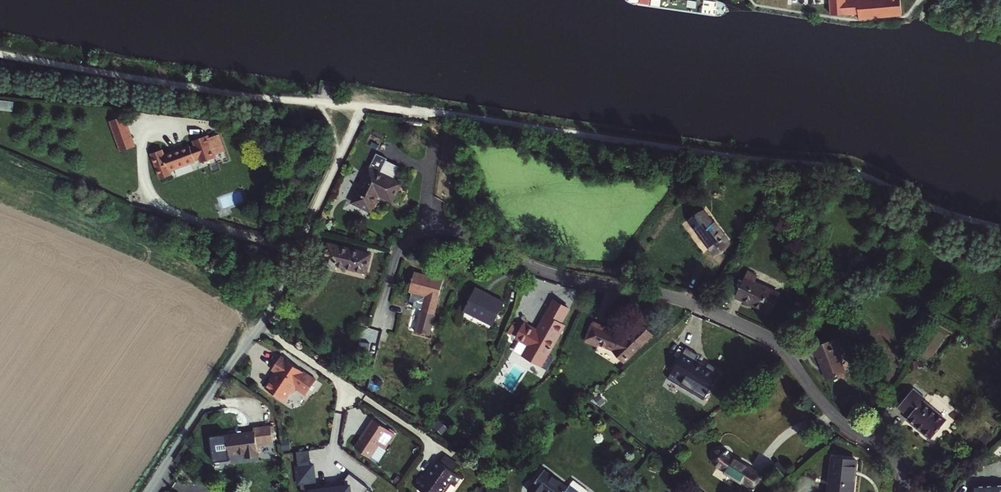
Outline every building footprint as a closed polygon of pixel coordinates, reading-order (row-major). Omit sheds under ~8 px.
[(832,14),(858,12),(859,18),(901,15),(900,0),(831,0),(832,14)] [(13,101),(0,100),(0,110),(13,110),(13,101)] [(128,124),(112,130),(119,150),(135,144),(128,124)] [(164,149),(151,154),(160,180),(173,175),(172,171),(200,161),(201,163),(218,157),(210,134),(193,141),(194,144),(165,154),(164,149)] [(357,200),(374,209),(382,193),(396,200),(405,182),(397,178),(403,166),(390,159),(390,157),(380,152),(357,200)] [(700,215),(686,225),(706,252),(717,244),(721,250),(726,246),(715,231),(713,232),(700,215)] [(376,251),(334,242),(329,264),(340,267),(341,262),(372,269),(376,251)] [(706,252),(710,258),(721,250),(717,244),(706,252)] [(444,277),(416,268),(410,287),(413,288),(410,297),(414,299),(413,304),(422,307),(422,308),(421,308),(415,328),(429,332),(435,313),(433,312),(444,277)] [(736,300),(768,316),(777,297),(753,285),(756,279),(748,275),(736,300)] [(498,298),(479,289),(470,309),(499,322),(509,300),(500,295),(498,298)] [(564,319),(572,306),(558,298),(541,327),(537,325),(528,320),(520,334),(532,341),(527,350),(543,360),(567,321),(564,319)] [(653,337),(643,324),(626,339),(615,332),(616,330),(597,320),(587,337),(599,343),(600,342),(614,349),(613,351),(623,362),(653,337)] [(934,325),(918,358),(930,364),(946,331),(934,325)] [(815,360),(819,359),(826,385),(844,380),(838,354),(840,354),(837,344),(813,351),(815,360)] [(702,358),(688,349),(679,365),(691,372),(685,382),(709,397),(721,378),(698,364),(702,358)] [(314,377),(283,354),(273,367),(280,373),(271,386),(289,400),(299,385),(306,389),(314,377)] [(906,386),(893,403),(904,412),(901,415),(925,433),(939,416),(916,398),(918,395),(906,386)] [(395,429),(376,416),(357,441),(370,451),(379,439),(386,444),(392,436),(390,434),(395,429)] [(224,430),(208,433),(213,458),(229,456),(228,451),(243,449),(244,455),(258,453),(256,440),(272,438),(270,423),(258,424),(258,427),(224,431),(224,430)] [(371,480),(351,466),(344,476),(343,475),(338,481),(316,485),(314,476),(316,476),(313,460),(312,460),(309,445),(296,447),(299,462),(297,463),(300,479),(301,478),(303,489),(313,488),(314,491),(357,491),(359,489),(363,491),(371,480)] [(757,479),(727,457),(729,454),(725,452),(723,455),(720,453),(719,452),(717,453),(715,453),(714,454),(713,455),(712,456),(711,458),(711,460),(711,461),(711,463),(712,465),(712,466),(715,468),(749,491),(757,479)] [(780,464),(789,475),(796,469),(787,458),(780,464)] [(830,458),(826,491),(849,491),(851,476),(848,476),(850,460),(830,458)] [(440,459),(429,474),(425,472),(416,484),(426,491),(445,491),(452,484),(456,486),(463,477),(440,459)] [(530,491),(579,491),(571,485),(569,488),(545,469),(528,491),(530,491)]
